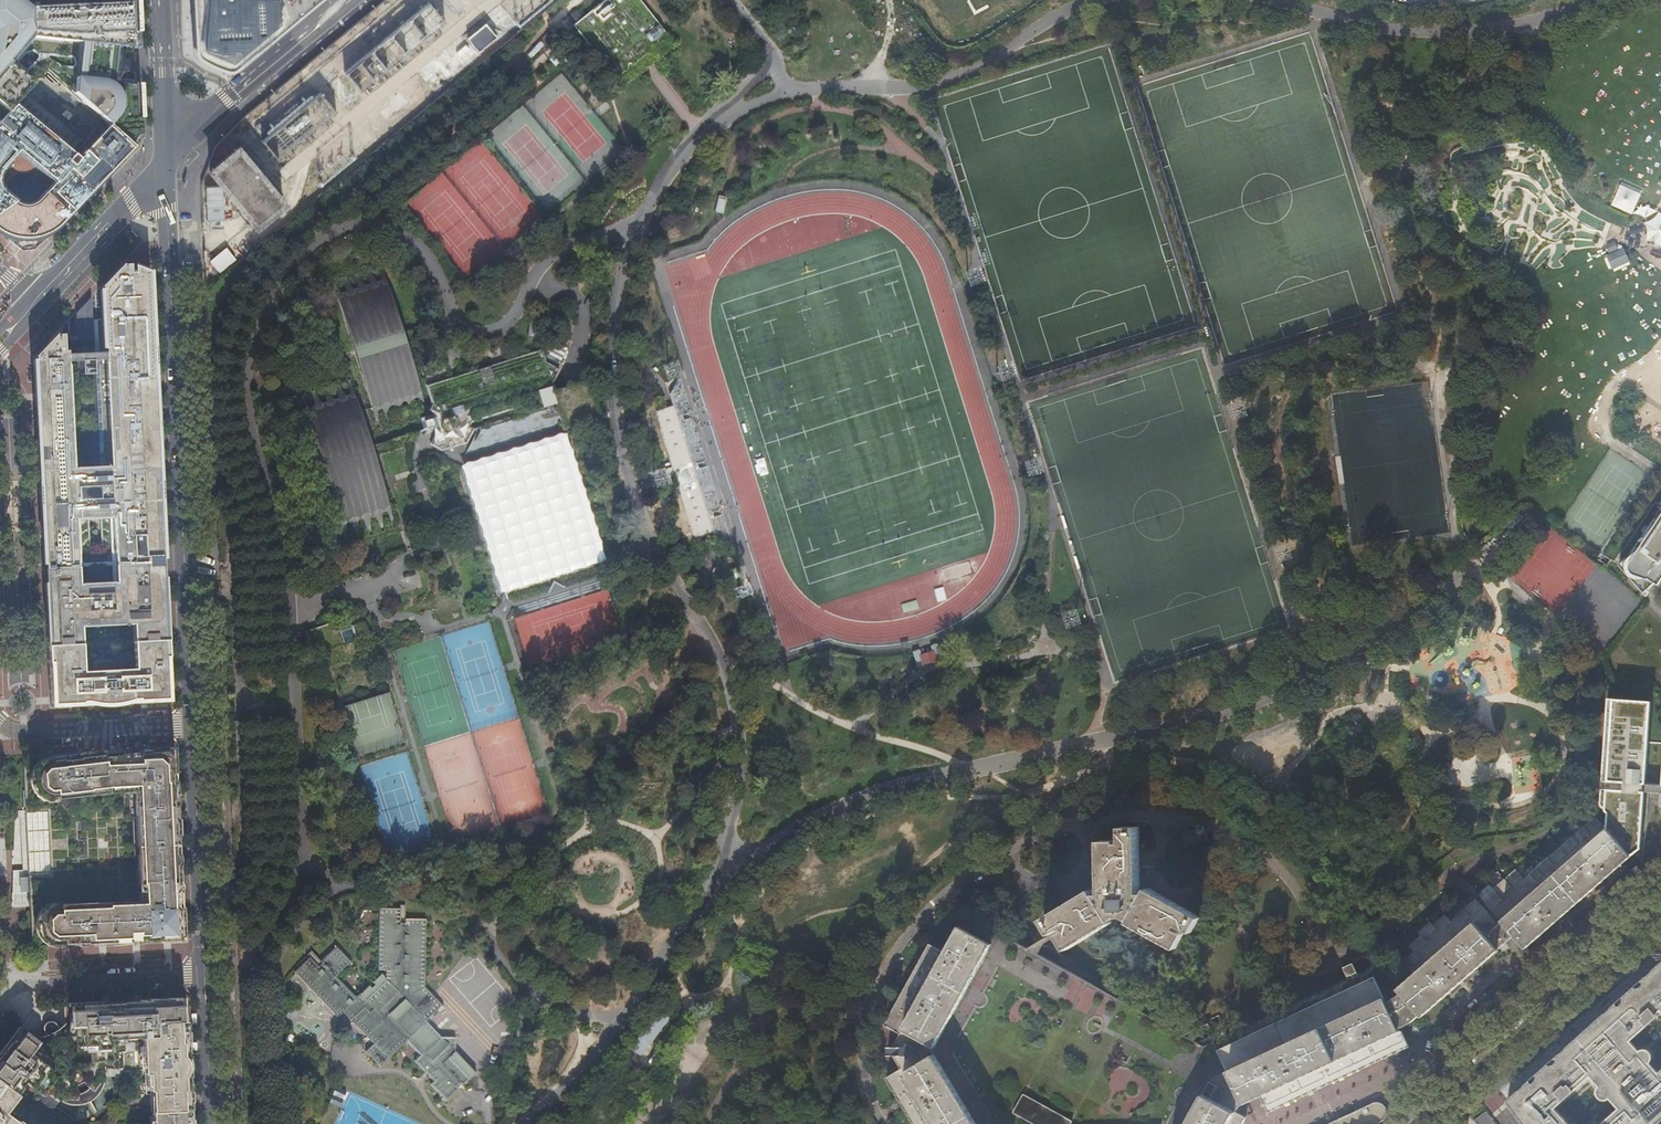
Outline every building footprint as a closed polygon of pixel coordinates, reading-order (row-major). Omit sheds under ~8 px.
[(7,115),(14,106),(46,71),(106,129),(112,123),(137,145),(144,137),(147,125),(145,106),(143,84),(110,82),(115,48),(138,49),(138,0),(114,0),(28,5),(21,0),(0,0),(0,110),(7,115)] [(193,50),(213,49),(213,43),(216,43),(227,43),(231,42),(230,44),(230,47),(230,50),(231,54),(231,56),(232,59),(233,61),(235,64),(236,67),(264,44),(316,0),(191,0),(193,50)] [(640,0),(604,0),(573,24),(616,77),(629,67),(629,63),(634,63),(637,60),(638,59),(647,52),(653,48),(653,44),(657,44),(668,35),(640,0)] [(496,38),(485,24),(467,39),(478,52),(496,38)] [(216,43),(213,43),(213,49),(193,50),(193,52),(194,54),(196,57),(197,58),(199,59),(202,61),(212,66),(219,69),(225,70),(227,71),(229,71),(230,70),(232,70),(235,68),(236,67),(235,64),(233,61),(232,59),(231,56),(231,54),(230,50),(230,47),(230,44),(231,42),(227,43),(227,44),(226,46),(225,47),(223,48),(222,48),(220,48),(218,47),(217,46),(216,45),(216,43)] [(4,161),(12,152),(41,177),(33,187),(66,219),(94,190),(137,145),(112,123),(106,129),(78,159),(14,106),(7,115),(0,122),(0,158),(4,161)] [(240,148),(212,170),(259,227),(286,203),(240,148)] [(1642,194),(1622,185),(1613,205),(1633,214),(1642,194)] [(4,236),(10,238),(14,239),(21,240),(27,241),(30,240),(36,239),(42,237),(46,236),(49,234),(53,232),(58,228),(66,219),(33,187),(27,193),(21,197),(15,198),(7,195),(0,188),(0,234),(4,236)] [(1646,218),(1649,244),(1660,243),(1660,217),(1646,218)] [(1616,241),(1607,245),(1610,253),(1619,249),(1616,241)] [(226,247),(209,261),(220,273),(236,259),(226,247)] [(1625,248),(1608,256),(1614,270),(1631,262),(1625,248)] [(100,288),(101,288),(102,289),(100,289),(102,319),(103,349),(105,349),(105,352),(105,360),(105,364),(110,467),(100,467),(74,468),(73,459),(69,374),(69,366),(68,366),(68,362),(67,355),(67,351),(64,351),(64,342),(63,337),(64,335),(58,335),(58,338),(56,338),(56,334),(53,337),(54,356),(37,357),(37,355),(34,358),(35,358),(35,360),(34,360),(44,565),(45,565),(45,569),(163,563),(163,559),(164,559),(164,555),(160,555),(160,544),(163,544),(161,511),(158,511),(156,485),(160,484),(158,436),(151,436),(151,425),(157,425),(157,415),(153,415),(153,410),(157,410),(156,391),(152,392),(151,376),(154,377),(153,365),(151,365),(150,350),(154,350),(153,332),(149,332),(147,276),(134,271),(134,273),(130,273),(130,265),(125,265),(125,267),(123,267),(123,264),(120,267),(121,286),(103,287),(103,285),(100,288)] [(153,332),(150,272),(134,266),(134,271),(147,276),(149,332),(153,332)] [(121,286),(120,267),(103,285),(103,287),(121,286)] [(337,297),(373,409),(422,394),(386,282),(337,297)] [(92,312),(91,297),(77,313),(79,313),(79,312),(89,311),(89,313),(92,312)] [(92,320),(92,312),(89,313),(89,311),(79,312),(79,313),(77,313),(77,337),(78,341),(93,340),(92,320)] [(103,349),(102,319),(92,320),(93,340),(94,340),(94,353),(105,352),(105,349),(103,349)] [(54,356),(53,337),(37,355),(37,357),(54,356)] [(546,362),(557,368),(567,348),(553,340),(544,357),(546,362)] [(430,444),(441,450),(466,442),(473,429),(468,426),(471,422),(525,404),(528,406),(526,409),(530,411),(558,402),(565,425),(595,415),(588,389),(589,386),(587,380),(554,390),(552,383),(559,369),(557,368),(546,362),(544,357),(541,349),(427,385),(432,403),(429,409),(436,414),(442,434),(434,436),(430,444)] [(105,360),(105,352),(94,353),(67,355),(68,362),(81,361),(93,361),(95,361),(105,360)] [(105,364),(105,360),(95,361),(100,467),(110,467),(105,364)] [(93,361),(81,361),(81,375),(93,375),(93,361)] [(715,542),(734,551),(680,374),(669,393),(673,406),(711,532),(715,542)] [(355,396),(305,410),(340,522),(390,507),(374,455),(370,445),(355,396)] [(711,532),(673,406),(654,411),(692,538),(711,532)] [(370,445),(374,455),(434,436),(442,434),(439,423),(370,445)] [(1627,565),(1636,570),(1634,573),(1655,587),(1660,578),(1660,512),(1627,565)] [(1286,548),(1290,563),(1305,558),(1300,543),(1286,548)] [(134,641),(164,640),(163,622),(167,622),(166,611),(163,611),(160,565),(163,565),(163,563),(45,569),(44,569),(48,646),(82,644),(81,627),(133,625),(134,641)] [(738,568),(731,570),(734,579),(741,577),(738,568)] [(353,631),(356,638),(367,634),(363,623),(361,624),(352,627),(353,631)] [(138,704),(171,702),(168,640),(164,640),(134,641),(135,669),(84,672),(82,644),(48,646),(51,708),(83,706),(83,705),(88,705),(99,707),(106,707),(113,707),(122,706),(133,703),(138,702),(138,704)] [(1604,831),(1627,857),(1636,867),(1638,843),(1652,844),(1651,847),(1660,848),(1660,740),(1650,739),(1652,714),(1630,713),(1632,693),(1608,691),(1599,800),(1614,802),(1614,807),(1618,807),(1617,815),(1616,815),(1615,821),(1604,831)] [(173,749),(168,750),(172,819),(176,819),(173,749)] [(29,892),(31,947),(173,940),(173,935),(182,934),(181,911),(171,911),(170,891),(180,890),(176,819),(172,819),(168,750),(140,751),(140,752),(135,753),(134,750),(130,751),(130,752),(121,753),(120,751),(88,755),(88,753),(67,755),(67,757),(65,758),(64,756),(60,756),(60,758),(51,759),(51,755),(22,756),(28,877),(29,892)] [(1480,903),(1498,923),(1604,831),(1592,817),(1520,879),(1512,870),(1489,890),(1491,893),(1480,903)] [(1067,927),(1069,931),(1061,936),(1069,951),(1115,923),(1113,921),(1119,918),(1127,918),(1133,921),(1131,923),(1142,929),(1179,950),(1188,934),(1179,930),(1181,926),(1195,934),(1203,918),(1150,889),(1147,894),(1142,894),(1141,828),(1124,828),(1124,844),(1120,844),(1120,842),(1102,842),(1103,876),(1103,895),(1098,895),(1095,890),(1065,908),(1044,920),(1053,935),(1067,927)] [(1604,831),(1498,923),(1510,936),(1521,950),(1565,911),(1602,879),(1627,857),(1604,831)] [(19,878),(20,892),(29,892),(28,877),(19,878)] [(170,891),(171,911),(181,911),(180,890),(170,891)] [(1494,950),(1510,936),(1498,923),(1495,926),(1472,899),(1447,921),(1441,915),(1430,925),(1427,922),(1414,933),(1417,936),(1405,946),(1411,953),(1399,963),(1410,975),(1471,923),(1494,950)] [(433,1081),(430,1084),(446,1101),(459,1089),(457,1087),(460,1084),(462,1086),(475,1073),(454,1052),(455,1037),(441,1037),(424,1021),(441,1005),(424,987),(426,919),(404,919),(404,923),(399,923),(400,908),(377,908),(376,969),(384,969),(384,973),(381,975),(379,973),(370,982),(373,985),(370,988),(367,985),(358,994),(357,995),(356,995),(355,995),(354,995),(353,995),(352,995),(351,995),(334,977),(350,962),(334,946),(318,961),(321,964),(317,968),(307,958),(292,972),(295,975),(335,1016),(341,1011),(366,1037),(372,1043),(364,1050),(366,1051),(379,1066),(405,1041),(419,1055),(413,1060),(426,1074),(433,1081)] [(1211,1101),(1232,1112),(1235,1107),(1246,1102),(1232,1072),(1383,1003),(1367,968),(1353,975),(1352,974),(1354,973),(1350,963),(1340,968),(1344,978),(1346,977),(1347,978),(1224,1036),(1215,1016),(1203,1022),(1204,1025),(1192,1030),(1198,1042),(1203,1046),(1200,1046),(995,933),(1001,929),(1007,918),(996,912),(989,923),(989,930),(983,941),(993,947),(937,1048),(901,1028),(897,1035),(890,1048),(883,1048),(884,1057),(890,1056),(898,1069),(931,1050),(978,1123),(1198,1123),(1211,1101)] [(1495,951),(1494,950),(1471,923),(1410,975),(1394,990),(1397,994),(1416,1015),(1418,1018),(1471,972),(1495,951)] [(942,954),(901,1028),(937,1048),(993,947),(983,941),(956,927),(948,942),(942,954)] [(901,1028),(942,954),(926,944),(908,976),(881,1026),(897,1035),(901,1028)] [(1533,1075),(1533,1080),(1528,1084),(1526,1081),(1503,1102),(1519,1123),(1563,1123),(1551,1110),(1583,1083),(1609,1115),(1598,1123),(1654,1123),(1660,1118),(1660,1065),(1655,1070),(1629,1041),(1660,1013),(1660,961),(1637,982),(1640,985),(1636,988),(1631,988),(1629,989),(1631,991),(1622,999),(1621,997),(1619,998),(1619,1003),(1615,1007),(1612,1004),(1596,1019),(1568,1043),(1551,1059),(1554,1062),(1549,1065),(1544,1065),(1543,1066),(1544,1068),(1536,1075),(1534,1074),(1533,1075)] [(1407,1024),(1416,1015),(1397,994),(1383,1003),(1395,1030),(1407,1024)] [(125,1048),(125,1039),(134,1038),(135,1038),(143,1038),(156,1037),(156,1024),(186,1022),(185,1000),(169,1001),(145,1002),(145,1003),(138,1003),(138,1002),(123,1003),(105,1004),(106,1005),(99,1005),(98,1004),(85,1005),(72,1006),(72,1013),(70,1013),(69,1029),(64,1024),(58,1029),(57,1030),(56,1030),(55,1031),(54,1032),(53,1032),(51,1033),(48,1035),(47,1035),(46,1035),(39,1037),(41,1042),(39,1042),(38,1042),(37,1042),(36,1041),(25,1034),(24,1036),(18,1032),(10,1043),(10,1042),(4,1050),(0,1055),(0,1083),(18,1095),(22,1097),(25,1099),(28,1096),(34,1101),(40,1101),(43,1098),(45,1097),(49,1095),(51,1094),(60,1100),(78,1100),(78,1094),(78,1089),(85,1085),(88,1087),(105,1070),(105,1069),(106,1069),(123,1068),(122,1052),(126,1052),(125,1048)] [(1395,1030),(1383,1003),(1232,1072),(1246,1102),(1257,1097),(1397,1032),(1395,1030)] [(657,1011),(638,1038),(649,1046),(668,1018),(657,1011)] [(43,1030),(46,1035),(47,1035),(48,1035),(51,1033),(53,1032),(54,1032),(55,1031),(56,1030),(57,1030),(58,1029),(56,1024),(53,1022),(51,1021),(48,1022),(45,1023),(43,1027),(43,1030)] [(143,1046),(143,1056),(145,1083),(145,1093),(145,1094),(150,1094),(152,1094),(163,1093),(167,1096),(171,1093),(189,1092),(189,1076),(186,1076),(186,1056),(188,1056),(186,1022),(156,1024),(156,1037),(143,1038),(143,1046)] [(1398,1031),(1397,1032),(1257,1097),(1265,1113),(1300,1097),(1373,1062),(1407,1047),(1398,1031)] [(125,1039),(125,1048),(126,1052),(135,1051),(134,1039),(134,1038),(125,1039)] [(649,1046),(638,1038),(630,1049),(641,1057),(649,1046)] [(898,1069),(931,1123),(978,1123),(931,1050),(898,1069)] [(898,1069),(883,1079),(892,1094),(910,1123),(931,1123),(898,1069)] [(90,1088),(94,1091),(104,1078),(105,1077),(105,1070),(88,1087),(90,1088)] [(78,1100),(60,1100),(51,1094),(49,1095),(45,1097),(43,1098),(55,1107),(60,1101),(65,1104),(72,1105),(79,1105),(85,1104),(91,1101),(96,1098),(100,1093),(104,1085),(105,1079),(104,1078),(94,1091),(90,1088),(87,1091),(84,1092),(81,1094),(78,1094),(78,1100)] [(14,1120),(4,1113),(18,1095),(0,1083),(0,1123),(10,1123),(14,1120)] [(190,1108),(190,1100),(189,1092),(171,1093),(167,1096),(163,1093),(152,1094),(152,1102),(153,1110),(154,1112),(190,1110),(190,1108)] [(425,1123),(348,1092),(345,1101),(333,1096),(323,1120),(332,1123),(425,1123)] [(1232,1112),(1211,1101),(1198,1123),(1239,1123),(1242,1118),(1232,1112)] [(1377,1123),(1380,1121),(1381,1119),(1382,1117),(1383,1115),(1383,1113),(1383,1111),(1381,1108),(1379,1106),(1374,1103),(1369,1104),(1325,1123),(1377,1123)] [(190,1111),(153,1113),(152,1113),(152,1115),(152,1116),(152,1123),(191,1123),(190,1111)]
